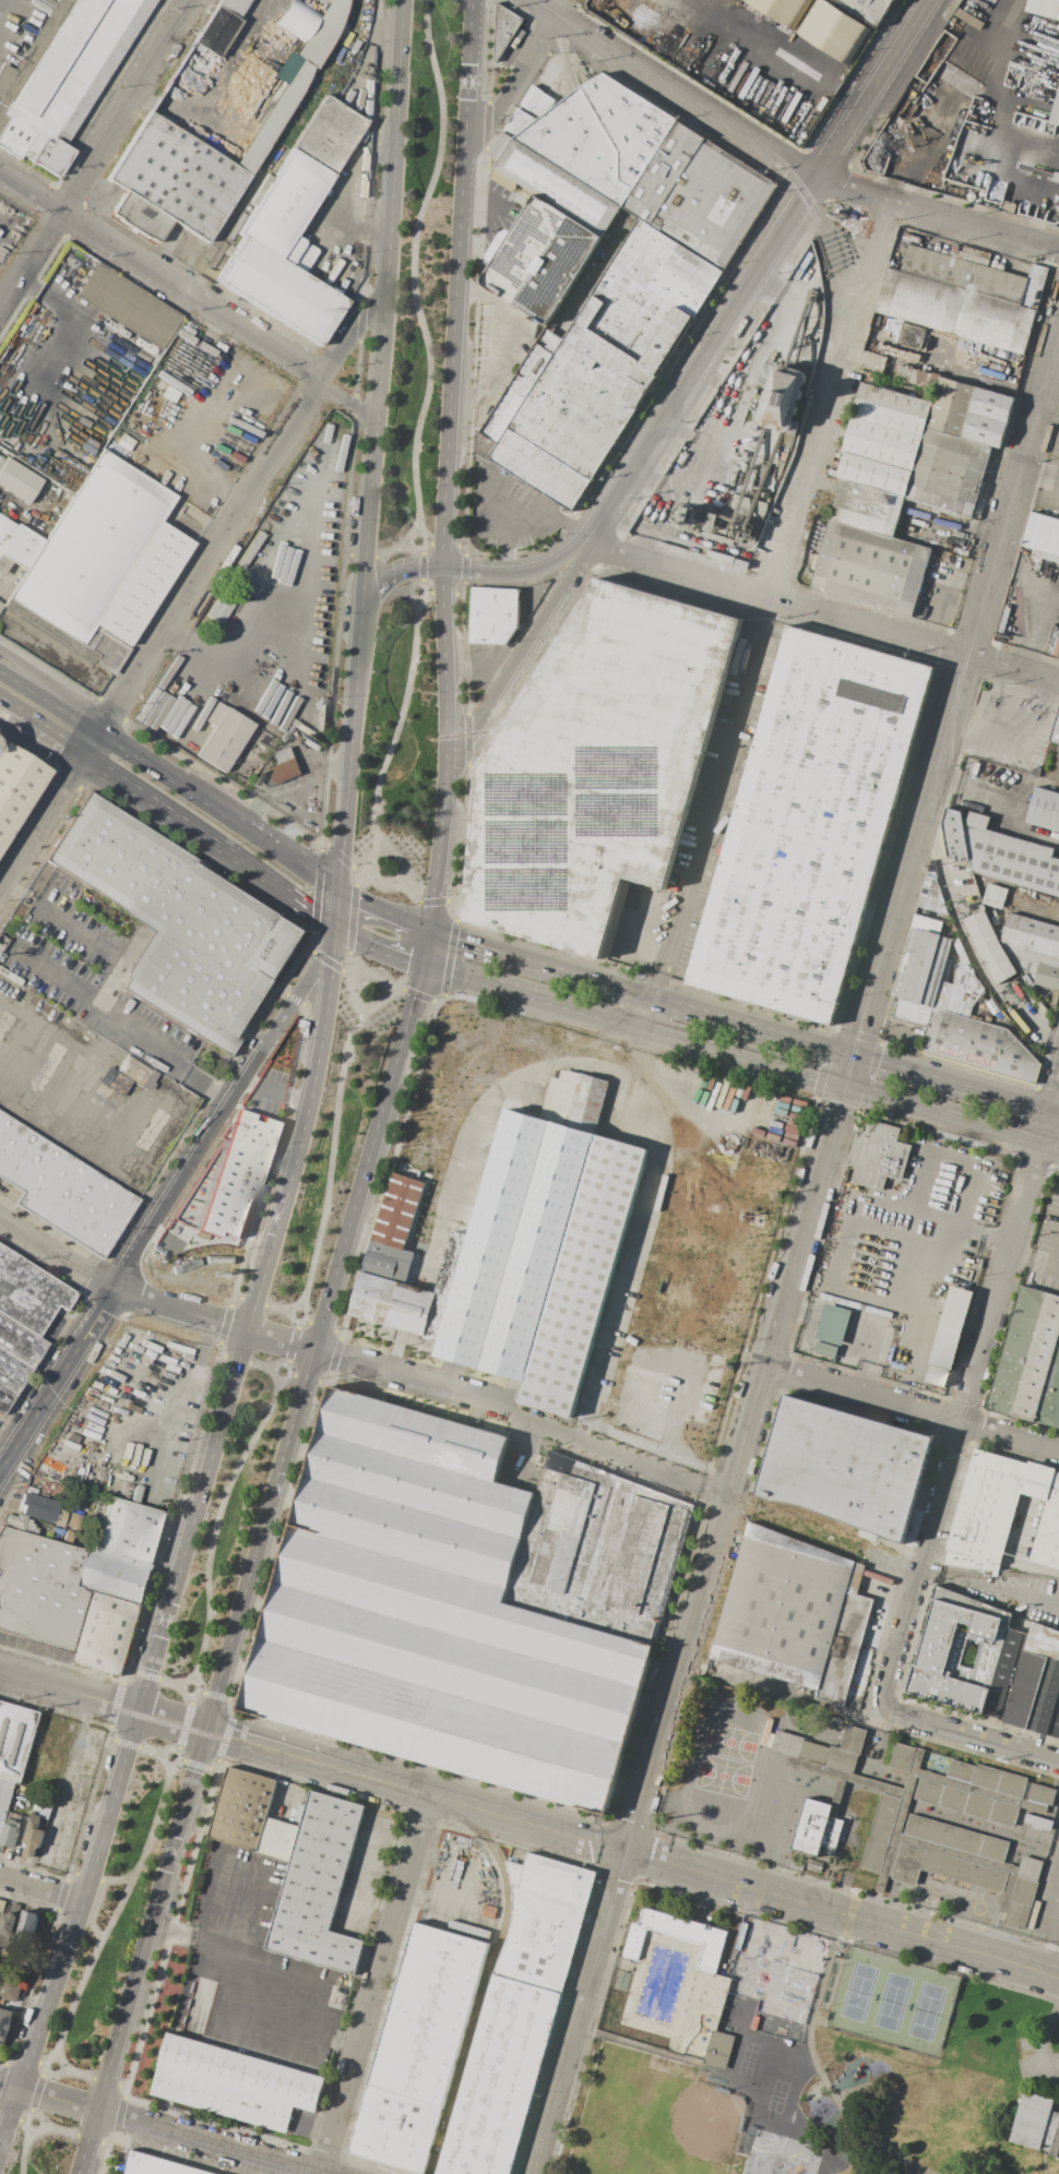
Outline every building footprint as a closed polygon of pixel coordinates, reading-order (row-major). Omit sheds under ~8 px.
[(17,158),(0,147),(0,61),(14,69),(57,0),(155,0),(66,145),(74,152),(58,177),(21,154),(17,158)] [(215,4),(218,0),(250,0),(238,19),(215,4)] [(295,56),(329,0),(346,0),(347,1),(345,13),(340,28),(329,49),(317,70),(301,60),(295,56)] [(826,0),(742,0),(850,64),(872,27),(826,0)] [(877,28),(832,0),(895,0),(877,28)] [(1026,11),(1029,0),(1058,0),(1058,20),(1026,11)] [(192,41),(215,4),(238,19),(240,20),(218,57),(192,41)] [(498,4),(524,21),(497,64),(495,62),(498,4)] [(959,8),(985,23),(980,31),(954,14),(959,8)] [(301,60),(285,85),(272,76),(288,51),(295,56),(301,60)] [(249,175),(235,166),(285,85),(301,60),(317,70),(249,175)] [(621,207),(513,139),(581,86),(604,73),(677,120),(621,207)] [(1051,123),(1058,125),(1058,87),(1051,123)] [(290,148),(325,95),(367,122),(333,176),(290,148)] [(206,242),(172,220),(155,247),(108,216),(124,190),(107,179),(150,111),(235,166),(249,175),(206,242)] [(723,272),(640,219),(621,207),(677,120),(778,184),(723,272)] [(621,207),(603,237),(536,195),(519,184),(513,193),(488,178),(498,162),(488,155),(503,132),(513,139),(621,207)] [(242,237),(238,235),(290,148),(333,176),(295,235),(279,260),(242,237)] [(1018,169),(1010,203),(1004,202),(973,193),(981,159),(1018,169)] [(603,237),(546,325),(484,285),(483,278),(536,195),(603,237)] [(1010,203),(1016,204),(1014,213),(1002,210),(1004,202),(1010,203)] [(723,272),(646,392),(563,339),(640,219),(723,272)] [(279,260),(295,235),(318,250),(302,274),(279,260)] [(346,300),(319,345),(215,282),(242,237),(279,260),(302,274),(346,300)] [(901,271),(908,244),(1028,278),(1021,304),(901,271)] [(182,315),(160,349),(75,296),(97,262),(182,315)] [(1021,304),(1028,278),(1033,263),(1048,267),(1036,310),(1021,304)] [(1024,354),(874,312),(888,267),(901,271),(1021,304),(1036,310),(1024,354)] [(904,322),(928,329),(921,349),(899,343),(904,322)] [(646,392),(571,511),(557,502),(488,458),(498,444),(480,432),(546,329),(563,339),(646,392)] [(807,375),(796,418),(800,419),(796,437),(787,434),(788,433),(762,426),(759,420),(773,367),(780,363),(805,370),(807,375)] [(940,377),(936,393),(905,384),(906,381),(894,378),(899,365),(909,367),(911,366),(941,374),(940,377)] [(926,428),(933,402),(936,393),(940,377),(1014,398),(1000,451),(991,447),(991,446),(926,428)] [(924,437),(852,417),(861,382),(933,402),(926,428),(924,437)] [(914,470),(844,451),(842,451),(852,417),(924,437),(914,470)] [(926,428),(991,446),(991,447),(972,518),(905,500),(906,497),(914,470),(924,437),(926,428)] [(753,454),(748,471),(725,465),(730,447),(753,454)] [(25,571),(44,541),(103,449),(177,495),(159,523),(82,645),(8,598),(25,571)] [(836,477),(844,451),(914,470),(906,497),(905,497),(841,478),(836,477)] [(26,505),(0,488),(0,466),(4,459),(5,457),(43,480),(26,505)] [(829,519),(841,478),(905,497),(893,538),(829,519)] [(1032,512),(1058,520),(1058,563),(1036,557),(1037,551),(1022,547),(1032,512)] [(1,576),(0,576),(0,516),(15,526),(16,524),(44,541),(25,571),(11,561),(1,576)] [(810,587),(913,616),(931,548),(893,538),(829,519),(810,587)] [(82,645),(159,523),(193,544),(129,646),(131,648),(114,676),(93,662),(98,655),(82,645)] [(740,619),(597,577),(476,768),(465,920),(599,959),(622,877),(664,889),(740,619)] [(520,588),(517,626),(505,645),(469,643),(472,587),(520,588)] [(234,598),(218,591),(206,617),(222,625),(234,598)] [(932,665),(787,623),(685,983),(830,1025),(932,665)] [(226,706),(214,726),(205,720),(217,701),(226,706)] [(1048,741),(1058,704),(1058,744),(1048,741)] [(226,706),(254,724),(224,773),(195,755),(214,726),(226,706)] [(50,771),(0,850),(0,739),(50,771)] [(296,757),(278,764),(274,753),(291,746),(296,757)] [(302,774),(266,788),(261,774),(269,772),(267,768),(278,764),(296,757),(302,774)] [(1035,787),(1058,794),(1058,831),(1025,822),(1035,787)] [(87,791),(308,929),(229,1055),(121,988),(157,931),(44,860),(87,791)] [(971,860),(957,862),(956,856),(948,857),(942,823),(947,808),(963,813),(964,824),(971,860)] [(1051,857),(1058,859),(1058,897),(973,873),(971,860),(964,824),(966,824),(969,811),(990,816),(987,829),(1054,849),(1051,857)] [(932,877),(925,908),(917,906),(926,876),(932,877)] [(949,915),(925,908),(932,877),(937,879),(949,915)] [(1009,889),(1002,909),(983,904),(989,883),(1009,889)] [(1058,910),(1058,898),(1053,896),(1050,907),(1058,910)] [(979,954),(978,952),(964,919),(985,910),(999,942),(1000,943),(1015,970),(1016,972),(997,984),(979,954)] [(1009,912),(1058,927),(1058,958),(1000,942),(1009,912)] [(932,1007),(899,998),(892,995),(915,913),(943,922),(940,934),(942,935),(941,936),(952,939),(947,959),(932,1007)] [(945,1011),(953,984),(961,960),(952,941),(959,937),(974,972),(985,989),(973,1005),(969,1017),(945,1011)] [(1000,942),(1000,943),(1015,970),(1036,976),(1034,983),(1058,990),(1058,958),(1000,942)] [(932,1007),(947,959),(952,960),(945,982),(953,984),(945,1011),(932,1007)] [(932,1007),(927,1027),(893,1017),(899,998),(932,1007)] [(920,1052),(927,1027),(932,1007),(945,1011),(969,1017),(1007,1028),(1040,1064),(1035,1084),(920,1052)] [(108,1065),(132,1080),(122,1097),(98,1080),(108,1065)] [(569,1412),(645,1151),(619,1144),(592,1135),(608,1082),(560,1067),(557,1077),(549,1075),(536,1116),(504,1107),(467,1233),(450,1229),(432,1288),(420,1285),(408,1281),(417,1253),(406,1250),(426,1183),(397,1175),(356,1312),(442,1337),(438,1352),(527,1378),(521,1398),(569,1412)] [(237,1237),(275,1121),(237,1109),(198,1231),(217,1238),(219,1230),(237,1237)] [(22,1192),(0,1178),(0,1111),(139,1199),(100,1259),(13,1205),(22,1192)] [(868,1118),(864,1133),(856,1130),(846,1163),(855,1167),(850,1182),(880,1191),(884,1176),(900,1181),(911,1145),(894,1140),(899,1126),(868,1118)] [(37,1336),(0,1312),(0,1245),(76,1293),(66,1312),(56,1306),(37,1336)] [(927,1363),(949,1370),(972,1292),(950,1286),(927,1363)] [(1022,1286),(1058,1297),(1058,1428),(984,1407),(1022,1286)] [(814,1338),(840,1346),(850,1310),(824,1303),(814,1338)] [(31,1370),(0,1350),(0,1312),(37,1336),(48,1342),(31,1370)] [(812,1353),(833,1359),(837,1347),(816,1340),(812,1353)] [(14,1396),(0,1387),(0,1350),(31,1370),(14,1396)] [(332,1386),(237,1711),(597,1815),(606,1817),(695,1505),(549,1449),(537,1494),(496,1481),(509,1437),(332,1386)] [(1,1416),(0,1415),(0,1387),(14,1396),(1,1416)] [(783,1395),(932,1437),(904,1542),(802,1507),(792,1502),(778,1502),(770,1501),(754,1495),(783,1395)] [(1056,1471),(1058,1472),(1058,1569),(1028,1561),(1046,1502),(1020,1495),(998,1570),(941,1563),(974,1448),(1028,1464),(1030,1460),(1056,1469),(1056,1471)] [(58,1503),(52,1524),(22,1515),(24,1506),(20,1504),(23,1493),(58,1503)] [(154,1564),(95,1548),(109,1497),(168,1514),(154,1564)] [(77,1529),(82,1516),(68,1512),(63,1525),(77,1529)] [(26,1517),(25,1518),(31,1520),(29,1522),(34,1524),(33,1527),(36,1528),(35,1531),(22,1528),(22,1530),(10,1527),(10,1525),(4,1524),(8,1514),(15,1517),(16,1514),(26,1517)] [(710,1658),(748,1521),(855,1562),(847,1591),(819,1689),(710,1658)] [(78,1653),(95,1591),(73,1586),(84,1550),(0,1525),(0,1631),(78,1653)] [(154,1564),(142,1605),(95,1591),(73,1586),(84,1550),(85,1544),(95,1548),(154,1564)] [(847,1591),(855,1562),(865,1566),(857,1594),(847,1591)] [(142,1605),(121,1676),(74,1663),(78,1653),(95,1591),(142,1605)] [(819,1689),(847,1591),(857,1594),(874,1599),(844,1706),(817,1698),(819,1689)] [(983,1717),(907,1694),(935,1600),(1009,1624),(1008,1628),(984,1713),(983,1717)] [(1032,1621),(1058,1631),(1058,1737),(1002,1722),(1001,1719),(984,1713),(1008,1628),(1028,1635),(1032,1621)] [(795,1684),(793,1692),(780,1688),(782,1680),(795,1684)] [(17,1782),(0,1777),(0,1700),(43,1712),(22,1783),(17,1782)] [(776,1708),(807,1717),(802,1733),(771,1724),(776,1708)] [(805,1734),(810,1718),(841,1728),(836,1744),(805,1734)] [(1044,1862),(1022,1855),(1020,1866),(1004,1863),(1011,1841),(909,1813),(914,1800),(1014,1827),(1016,1819),(1047,1828),(1058,1789),(951,1759),(947,1776),(919,1769),(925,1749),(896,1742),(889,1767),(909,1772),(905,1788),(854,1773),(867,1730),(846,1724),(840,1747),(777,1730),(772,1751),(787,1754),(784,1765),(841,1780),(834,1806),(806,1799),(793,1845),(834,1858),(844,1820),(836,1818),(846,1781),(881,1791),(859,1867),(892,1876),(891,1878),(916,1886),(920,1870),(1004,1894),(999,1911),(1008,1913),(1011,1901),(1032,1908),(1044,1862)] [(229,1766),(277,1780),(267,1817),(258,1852),(209,1837),(229,1766)] [(1,1839),(0,1839),(0,1777),(17,1782),(1,1839)] [(311,1791),(366,1805),(331,1932),(364,1940),(354,1975),(265,1949),(290,1862),(300,1827),(311,1791)] [(294,1824),(301,1825),(304,1804),(297,1803),(294,1824)] [(32,1814),(41,1817),(38,1829),(45,1830),(40,1848),(37,1848),(35,1855),(25,1852),(27,1844),(23,1843),(32,1814)] [(267,1817),(300,1827),(290,1862),(258,1852),(267,1817)] [(0,1844),(4,1829),(5,1829),(9,1818),(16,1820),(14,1826),(19,1827),(17,1831),(20,1832),(14,1848),(0,1844)] [(561,1993),(492,1974),(510,1932),(512,1915),(513,1903),(512,1888),(510,1874),(505,1863),(505,1861),(524,1865),(528,1852),(596,1872),(561,1993)] [(824,1863),(821,1873),(807,1868),(810,1859),(824,1863)] [(836,1861),(833,1874),(826,1873),(830,1859),(836,1861)] [(805,1863),(802,1871),(788,1866),(790,1860),(805,1863)] [(455,1896),(497,1908),(488,1940),(445,1928),(455,1896)] [(636,1957),(645,1927),(705,1944),(699,1966),(713,1970),(724,1931),(641,1907),(636,1923),(630,1922),(621,1952),(636,1957)] [(39,1914),(29,1947),(12,1943),(15,1931),(17,1932),(24,1910),(39,1914)] [(9,1954),(0,1951),(0,1927),(4,1912),(11,1914),(11,1911),(19,1913),(17,1916),(20,1916),(9,1954)] [(415,1922),(490,1943),(444,2105),(368,2083),(415,1922)] [(561,1993),(511,2173),(437,2173),(492,1974),(561,1993)] [(16,2002),(0,1997),(0,1994),(5,1975),(23,1981),(16,2002)] [(4,2046),(0,2045),(0,2007),(14,2011),(11,2024),(12,2024),(10,2032),(9,2032),(4,2046)] [(712,2030),(702,2060),(723,2067),(733,2036),(712,2030)] [(168,2033),(325,2077),(316,2113),(294,2106),(294,2107),(286,2134),(151,2095),(168,2033)] [(368,2083),(348,2152),(425,2173),(444,2105),(368,2083)] [(1051,2111),(1058,2113),(1058,2157),(1050,2154),(1052,2147),(1043,2145),(1040,2151),(1010,2142),(1024,2091),(1055,2100),(1051,2111)] [(126,2173),(218,2173),(130,2148),(126,2173)]
